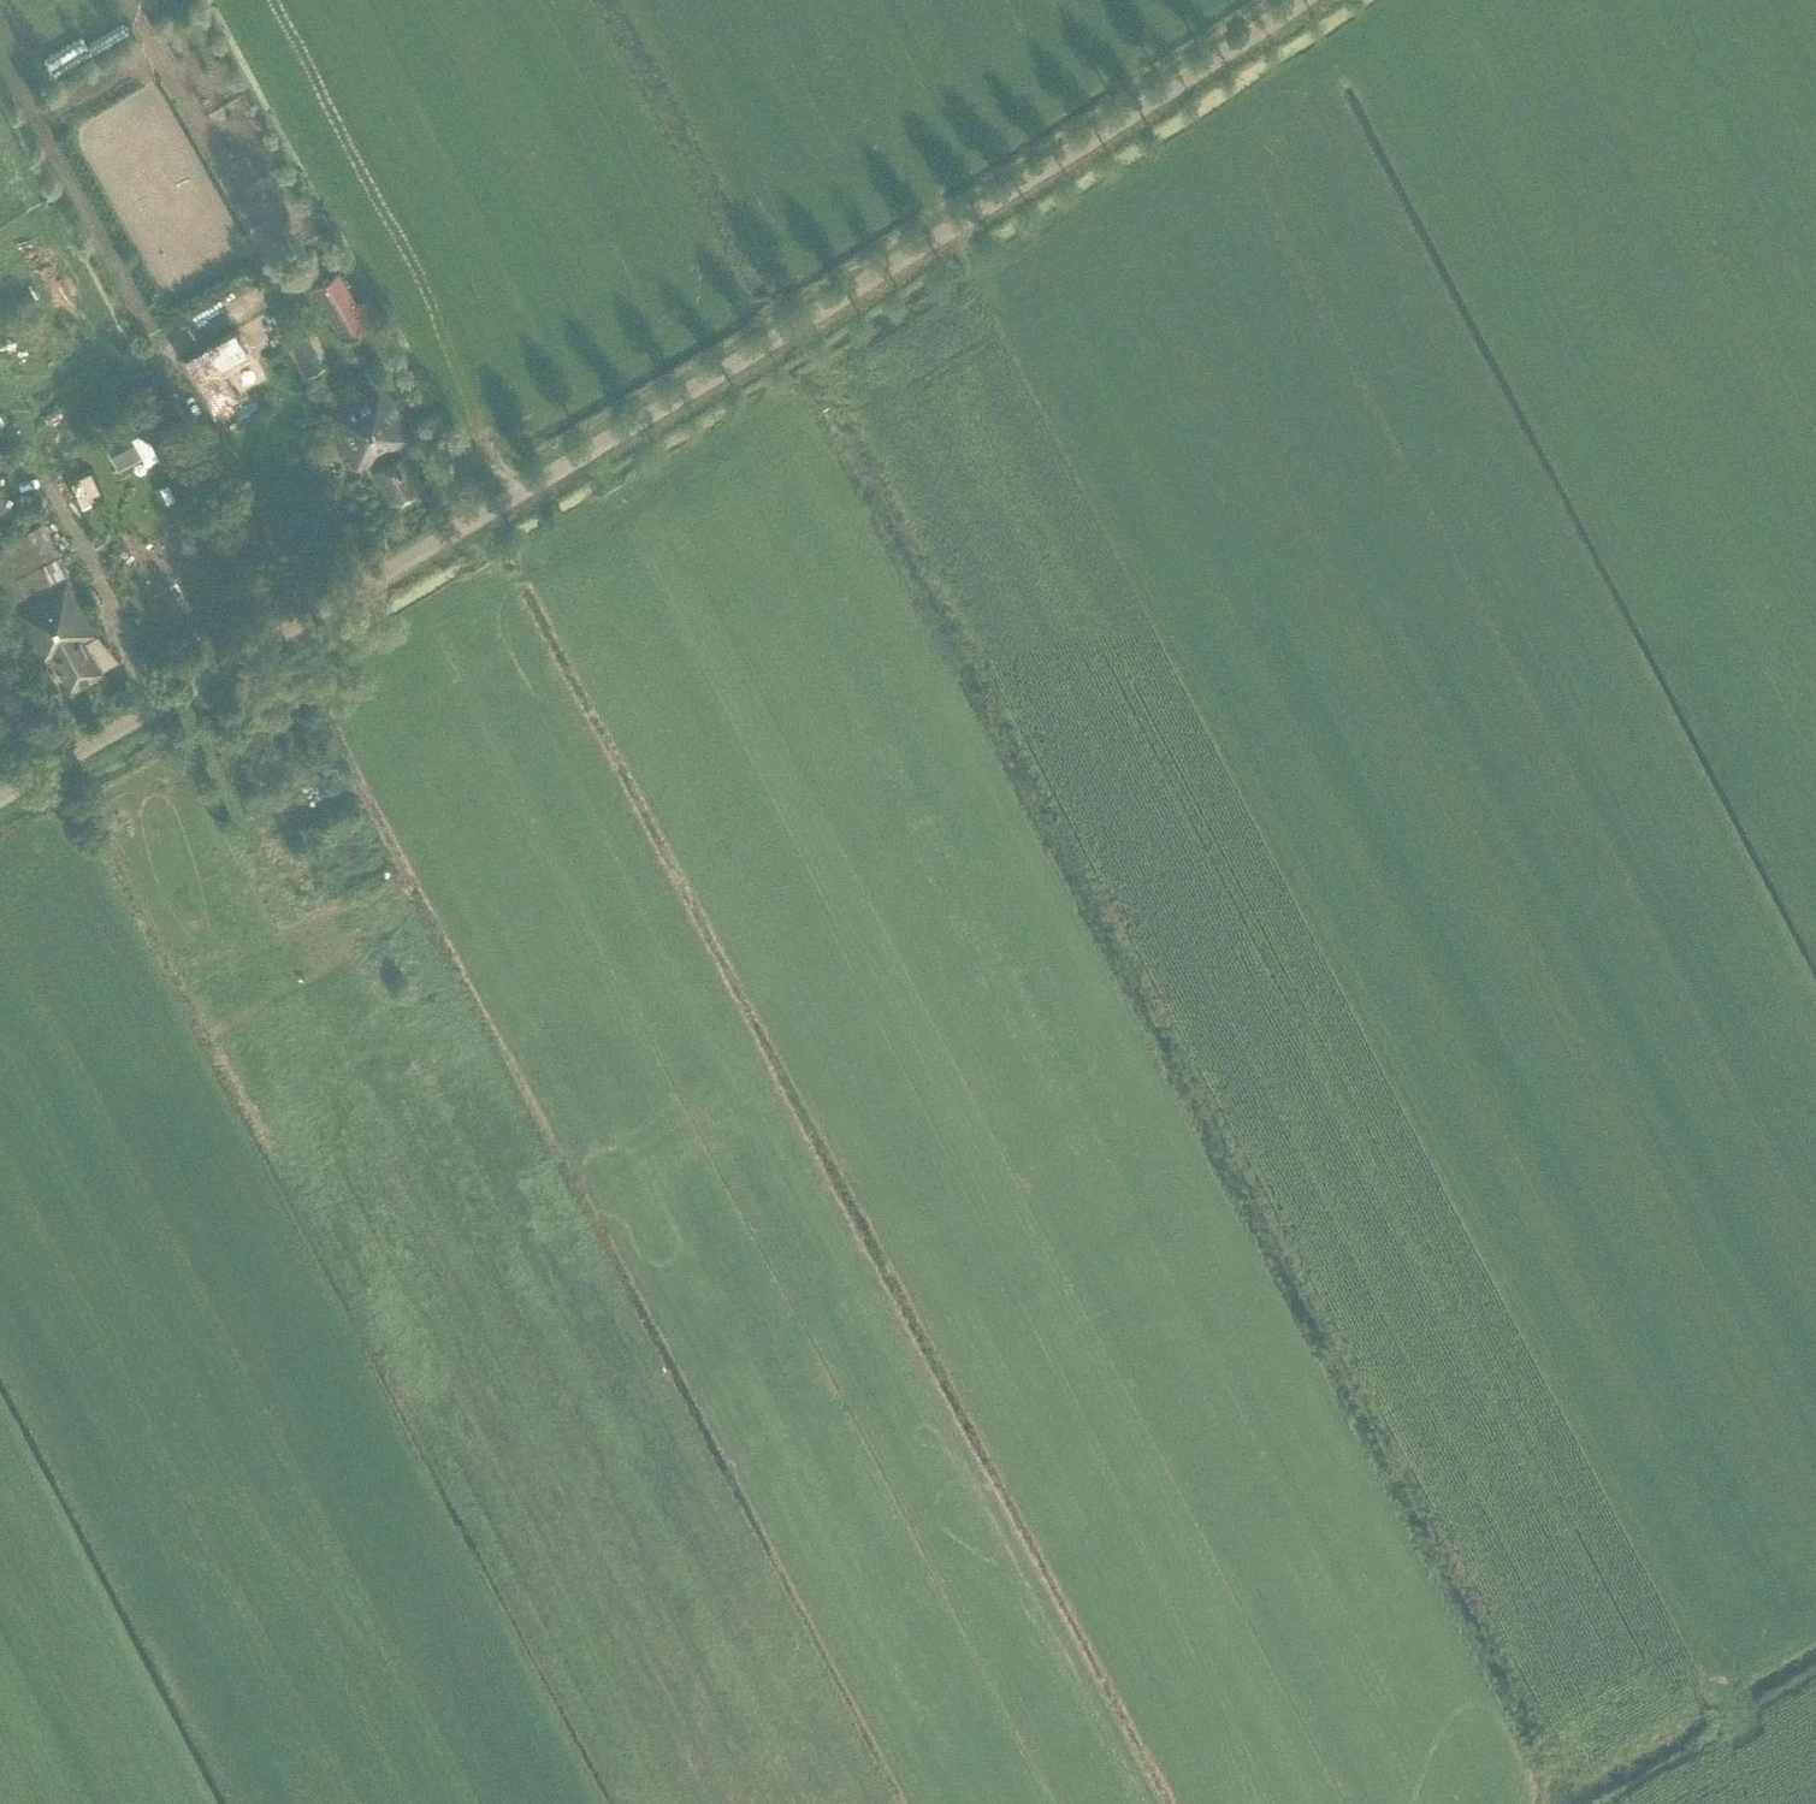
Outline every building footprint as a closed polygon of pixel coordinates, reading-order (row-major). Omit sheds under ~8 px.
[(369,324),(338,269),(311,285),(342,339),(369,324)] [(324,366),(304,331),(288,340),(309,375),(324,366)] [(242,351),(191,376),(216,427),(242,414),(230,389),(255,377),(242,351)] [(387,453),(411,441),(382,384),(328,410),(356,468),(374,459),(378,468),(375,469),(390,501),(423,485),(407,453),(391,461),(387,453)] [(69,569),(45,522),(0,546),(0,605),(69,569)] [(87,643),(101,636),(71,579),(13,610),(44,665),(56,659),(70,687),(102,671),(87,643)]
